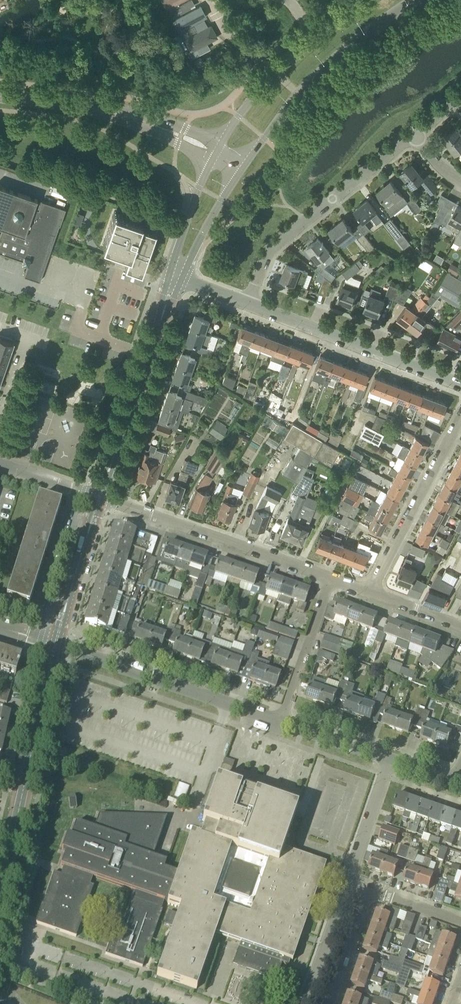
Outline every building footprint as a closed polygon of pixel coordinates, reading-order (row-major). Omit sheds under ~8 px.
[(164,9),(181,0),(159,0),(164,9)] [(181,22),(184,29),(207,17),(200,4),(183,13),(186,20),(181,22)] [(193,24),(178,32),(182,38),(196,30),(193,24)] [(190,49),(215,35),(209,24),(184,38),(190,49)] [(455,154),(460,149),(460,133),(457,128),(443,139),(455,154)] [(421,179),(426,185),(432,192),(437,188),(421,168),(418,171),(412,164),(401,172),(412,186),(421,179)] [(407,200),(403,195),(391,180),(377,191),(387,203),(384,205),(390,213),(407,200)] [(24,256),(22,261),(28,264),(24,276),(39,281),(66,209),(42,200),(39,209),(34,208),(37,199),(0,186),(0,227),(6,229),(3,236),(0,235),(1,234),(0,233),(0,234),(0,253),(8,255),(9,251),(24,256)] [(408,201),(408,202),(416,212),(422,208),(413,197),(408,201)] [(355,210),(363,221),(364,221),(370,216),(377,224),(382,220),(376,212),(376,211),(367,200),(355,210)] [(457,205),(453,213),(447,210),(440,222),(459,232),(460,228),(460,207),(457,205)] [(438,226),(440,222),(447,210),(441,207),(433,223),(438,226)] [(142,220),(118,212),(116,218),(112,216),(105,237),(109,238),(106,245),(120,250),(123,251),(119,264),(134,269),(141,272),(156,230),(144,226),(140,225),(142,220)] [(76,218),(74,224),(80,226),(82,220),(76,218)] [(339,242),(353,231),(344,218),(329,230),(339,242)] [(407,239),(391,218),(385,223),(397,238),(401,244),(407,239)] [(375,247),(363,233),(358,238),(369,252),(375,247)] [(307,247),(318,260),(321,263),(316,269),(325,276),(325,277),(331,282),(336,276),(324,267),(335,258),(323,244),(323,243),(322,241),(322,242),(318,238),(307,247)] [(342,273),(347,279),(360,268),(359,267),(363,264),(359,260),(342,273)] [(284,272),(281,279),(295,284),(303,287),(308,273),(287,264),(286,266),(287,266),(284,272)] [(434,291),(432,294),(430,297),(429,297),(416,313),(407,325),(418,333),(428,320),(421,315),(423,312),(424,314),(439,295),(459,307),(460,303),(460,280),(448,272),(442,282),(435,292),(434,291)] [(326,296),(331,282),(325,277),(318,293),(326,296)] [(359,286),(345,281),(343,286),(342,286),(337,300),(352,306),(358,292),(357,291),(359,286)] [(402,289),(390,284),(385,296),(395,300),(402,289)] [(402,289),(395,300),(403,305),(412,290),(404,285),(402,289)] [(368,297),(363,295),(359,306),(365,308),(364,310),(378,316),(385,299),(378,297),(381,291),(372,288),(368,297)] [(416,313),(429,297),(426,294),(423,298),(421,297),(412,309),(408,305),(398,318),(407,325),(416,313)] [(445,327),(436,343),(455,353),(460,340),(460,324),(460,323),(460,311),(445,327)] [(215,321),(217,316),(205,312),(203,317),(202,316),(202,317),(195,314),(190,327),(209,334),(212,327),(205,325),(208,319),(215,321)] [(243,326),(242,326),(237,338),(242,340),(238,351),(243,353),(247,355),(250,348),(248,347),(250,343),(254,331),(243,326)] [(211,334),(209,334),(190,327),(186,340),(192,343),(194,344),(192,349),(197,351),(210,355),(213,349),(207,346),(211,334)] [(262,348),(266,335),(254,331),(250,343),(262,348)] [(273,352),(278,340),(266,335),(262,348),(273,352)] [(10,352),(13,342),(0,338),(0,349),(10,352)] [(285,357),(290,344),(278,340),(273,352),(271,359),(283,363),(285,357)] [(290,344),(285,357),(297,361),(301,349),(290,344)] [(10,352),(0,349),(0,360),(6,362),(10,352)] [(177,366),(190,370),(197,351),(192,349),(190,355),(189,354),(188,355),(182,352),(177,366)] [(301,349),(297,361),(309,366),(313,353),(301,349)] [(321,356),(320,355),(315,368),(328,372),(332,360),(321,356)] [(339,377),(344,365),(332,360),(328,372),(326,377),(328,377),(327,380),(329,381),(324,393),(331,396),(336,384),(339,377)] [(356,369),(344,365),(339,377),(351,381),(356,369)] [(190,370),(177,366),(172,379),(179,381),(181,382),(179,388),(184,389),(190,370)] [(365,387),(363,386),(368,374),(367,374),(356,369),(351,381),(359,384),(353,398),(360,401),(365,387)] [(225,375),(222,383),(232,388),(236,379),(225,375)] [(375,377),(375,376),(370,389),(382,393),(387,381),(375,377)] [(256,383),(249,381),(244,396),(251,399),(256,383)] [(387,381),(382,393),(394,398),(399,386),(387,381)] [(245,387),(238,384),(235,390),(243,393),(245,387)] [(399,386),(394,398),(406,403),(411,390),(399,386)] [(184,389),(179,388),(177,393),(175,393),(168,391),(164,403),(177,408),(181,396),(195,401),(198,394),(184,389)] [(411,390),(406,403),(418,407),(422,395),(411,390)] [(269,399),(265,408),(275,413),(279,405),(280,404),(279,403),(282,398),(271,391),(268,398),(269,399)] [(198,394),(195,401),(205,404),(209,398),(198,394)] [(422,395),(418,407),(429,412),(434,399),(422,395)] [(262,409),(264,403),(255,399),(253,405),(262,409)] [(429,412),(441,416),(446,403),(445,403),(434,399),(429,412)] [(166,425),(170,427),(173,428),(175,422),(172,421),(177,408),(164,403),(159,417),(166,419),(166,420),(167,420),(166,425)] [(311,420),(305,416),(301,414),(298,419),(307,426),(311,420)] [(221,439),(228,428),(216,420),(208,430),(221,439)] [(170,427),(166,425),(157,422),(154,431),(167,435),(170,427)] [(282,473),(298,483),(303,474),(307,467),(306,466),(313,455),(314,456),(323,440),(293,423),(284,437),(300,446),(293,459),(291,458),(282,473)] [(365,424),(359,435),(373,443),(379,431),(365,424)] [(440,432),(424,424),(420,435),(435,443),(440,432)] [(320,427),(316,433),(322,436),(325,430),(320,427)] [(409,439),(412,434),(404,430),(402,435),(409,439)] [(415,436),(409,448),(421,454),(427,443),(428,443),(415,436)] [(335,448),(323,440),(314,456),(331,465),(339,450),(335,448)] [(193,458),(203,464),(212,448),(201,442),(193,458)] [(135,476),(143,479),(155,446),(150,444),(148,450),(145,448),(135,476)] [(421,454),(409,448),(402,444),(397,455),(404,459),(415,465),(421,454)] [(156,446),(155,446),(143,479),(152,482),(154,477),(157,478),(162,462),(165,452),(155,449),(156,446)] [(216,448),(205,465),(214,471),(225,454),(216,448)] [(349,456),(360,461),(362,457),(363,455),(352,449),(349,456)] [(178,501),(188,473),(193,474),(197,463),(185,459),(177,483),(171,481),(165,497),(167,497),(168,499),(170,500),(172,499),(178,501)] [(398,470),(410,476),(415,465),(404,459),(398,470)] [(452,470),(460,475),(460,461),(458,459),(452,470)] [(268,474),(273,465),(268,462),(263,471),(268,474)] [(354,473),(380,484),(384,475),(357,465),(354,473)] [(410,476),(398,470),(391,466),(388,472),(395,476),(392,481),(404,487),(410,476)] [(458,488),(460,489),(460,475),(452,470),(446,482),(458,488)] [(212,477),(206,473),(195,488),(189,504),(203,509),(210,493),(203,490),(212,477)] [(251,473),(250,475),(242,492),(250,496),(259,477),(251,473)] [(288,538),(292,529),(296,531),(300,523),(296,521),(299,513),(304,503),(306,497),(313,478),(303,474),(298,483),(293,491),(299,494),(281,535),(288,538)] [(352,475),(348,483),(359,488),(362,481),(352,475)] [(398,499),(404,487),(392,481),(386,492),(398,499)] [(446,482),(440,493),(452,499),(458,488),(446,482)] [(225,492),(217,514),(230,519),(235,503),(238,495),(231,493),(233,486),(228,484),(225,492)] [(281,493),(274,489),(266,486),(255,508),(249,525),(263,530),(269,514),(262,511),(268,498),(277,502),(281,493)] [(362,494),(351,488),(347,497),(358,502),(362,494)] [(386,492),(380,503),(392,510),(398,499),(386,492)] [(440,493),(434,504),(451,512),(452,513),(458,502),(452,499),(440,493)] [(39,497),(28,531),(47,537),(52,523),(57,525),(59,519),(54,517),(58,503),(39,497)] [(347,515),(353,504),(342,498),(339,503),(342,504),(338,511),(344,513),(347,515)] [(374,515),(386,521),(392,510),(380,503),(373,499),(370,506),(377,509),(374,515)] [(315,508),(304,503),(299,513),(296,521),(300,523),(296,531),(292,529),(288,538),(300,543),(312,517),(315,508)] [(445,524),(451,512),(434,504),(428,515),(445,524)] [(386,521),(374,515),(367,511),(364,517),(371,520),(368,526),(380,533),(380,532),(386,521)] [(344,513),(343,514),(339,522),(350,527),(354,519),(347,515),(344,513)] [(428,515),(422,526),(434,533),(437,528),(441,530),(445,524),(428,515)] [(114,524),(112,533),(109,541),(152,555),(157,538),(126,527),(123,527),(114,524)] [(434,533),(422,526),(417,537),(416,537),(416,538),(428,544),(434,533)] [(43,551),(47,537),(28,531),(17,565),(37,571),(41,557),(47,559),(48,553),(43,551)] [(362,531),(358,539),(372,545),(375,536),(362,531)] [(327,553),(332,540),(320,535),(315,549),(327,553)] [(446,549),(451,541),(446,539),(443,538),(439,545),(446,549)] [(454,571),(460,556),(460,541),(457,539),(444,566),(454,571)] [(339,558),(344,545),(332,540),(327,553),(339,558)] [(146,571),(152,555),(109,541),(104,557),(146,571)] [(355,549),(351,562),(362,567),(367,554),(371,546),(359,541),(355,549)] [(164,555),(177,559),(182,547),(168,542),(166,549),(165,550),(160,548),(158,556),(163,558),(164,555)] [(426,549),(413,544),(409,551),(423,557),(426,549)] [(344,545),(339,558),(351,562),(355,549),(344,545)] [(194,551),(182,547),(177,559),(174,568),(187,572),(194,551)] [(206,576),(207,576),(210,566),(205,564),(205,563),(205,562),(207,555),(194,551),(187,572),(186,573),(198,577),(195,587),(202,589),(206,576)] [(99,573),(104,575),(140,587),(146,571),(104,557),(99,573)] [(409,566),(412,560),(406,557),(403,565),(397,580),(403,582),(403,584),(402,584),(410,587),(410,585),(411,585),(415,576),(417,569),(409,566)] [(210,566),(207,576),(214,579),(216,573),(228,577),(232,564),(219,560),(216,566),(216,568),(210,566)] [(245,569),(232,564),(228,577),(241,581),(245,569)] [(32,585),(37,571),(17,565),(7,599),(26,605),(30,591),(36,592),(38,586),(32,585)] [(439,582),(442,578),(443,575),(445,575),(448,570),(441,567),(422,602),(441,609),(448,595),(452,587),(439,582)] [(250,592),(257,595),(261,584),(256,582),(256,580),(258,573),(245,569),(241,581),(252,585),(250,592)] [(135,603),(140,587),(104,575),(99,573),(94,590),(135,603)] [(267,586),(261,584),(257,595),(257,597),(264,599),(267,591),(279,595),(283,582),(270,577),(268,584),(267,584),(267,586)] [(289,605),(291,599),(296,586),(283,582),(279,595),(277,601),(289,605)] [(299,602),(296,610),(304,612),(306,604),(305,604),(306,599),(307,599),(307,598),(309,591),(296,586),(291,599),(299,602)] [(164,594),(178,599),(180,592),(167,587),(164,594)] [(199,597),(202,589),(195,587),(192,595),(199,597)] [(135,603),(94,590),(90,606),(94,607),(129,619),(135,603)] [(333,621),(335,616),(348,620),(353,607),(339,602),(337,609),(336,609),(336,610),(329,608),(325,618),(333,621)] [(229,616),(229,615),(231,609),(217,605),(215,611),(229,616)] [(129,619),(94,607),(90,606),(84,623),(94,625),(93,626),(96,627),(97,626),(124,635),(129,619)] [(348,620),(360,625),(365,612),(353,607),(348,620)] [(360,625),(371,629),(365,646),(373,649),(381,627),(375,625),(376,624),(375,624),(378,617),(365,612),(360,625)] [(240,623),(239,623),(225,619),(224,623),(234,627),(233,629),(232,633),(236,635),(240,623)] [(398,639),(403,626),(390,621),(387,628),(386,630),(381,627),(373,649),(369,658),(375,661),(377,655),(385,634),(398,639)] [(148,644),(152,630),(139,626),(140,623),(135,622),(132,629),(137,631),(136,632),(137,632),(135,639),(148,644)] [(282,627),(268,623),(266,629),(280,633),(282,627)] [(410,644),(411,644),(416,631),(403,626),(398,639),(395,647),(407,651),(410,644)] [(297,633),(282,627),(280,633),(295,639),(297,633)] [(166,628),(164,634),(152,630),(148,644),(161,648),(163,641),(164,640),(170,642),(174,630),(166,628)] [(174,630),(170,642),(175,644),(175,645),(175,646),(173,652),(186,657),(190,644),(178,639),(181,632),(174,630)] [(428,636),(416,631),(411,644),(423,649),(428,636)] [(269,633),(266,642),(275,645),(277,642),(279,636),(269,633)] [(323,641),(338,647),(340,640),(325,635),(323,641)] [(279,636),(277,642),(292,647),(294,641),(279,636)] [(441,641),(428,636),(423,649),(421,655),(433,664),(441,670),(455,651),(439,645),(441,641)] [(192,637),(190,644),(186,657),(199,661),(201,655),(202,655),(202,653),(208,655),(212,644),(192,637)] [(321,648),(336,653),(338,647),(323,641),(321,648)] [(292,647),(277,642),(275,645),(274,649),(290,654),(292,647)] [(212,644),(208,655),(213,657),(213,658),(213,659),(211,666),(224,670),(231,650),(212,644)] [(352,651),(338,647),(336,653),(349,657),(352,651)] [(246,668),(252,654),(243,650),(242,653),(232,649),(231,650),(224,670),(237,675),(240,668),(241,666),(246,668)] [(287,661),(290,654),(274,649),(272,655),(287,661)] [(3,672),(9,674),(9,672),(16,674),(21,657),(0,650),(0,669),(3,670),(3,672)] [(320,650),(318,656),(333,662),(335,656),(320,650)] [(262,686),(267,670),(269,663),(257,659),(258,656),(252,654),(246,668),(252,670),(251,672),(252,672),(249,679),(255,681),(254,683),(262,686)] [(390,661),(389,664),(386,671),(400,675),(402,668),(403,665),(390,661)] [(408,671),(402,668),(400,675),(406,677),(408,671)] [(269,688),(270,686),(275,688),(278,681),(279,679),(278,679),(280,675),(267,670),(262,686),(269,688)] [(336,699),(342,701),(348,683),(341,680),(338,689),(326,685),(324,690),(319,703),(332,707),(335,701),(336,699)] [(358,716),(362,703),(364,696),(352,692),(355,685),(348,683),(342,701),(347,703),(346,705),(347,705),(345,712),(358,716)] [(319,703),(324,690),(311,685),(309,690),(308,692),(309,692),(306,699),(319,703)] [(6,703),(10,691),(0,688),(0,701),(6,703)] [(384,703),(385,700),(386,696),(379,694),(374,707),(362,703),(358,716),(371,721),(373,714),(374,714),(374,712),(380,714),(384,703)] [(383,725),(396,729),(400,716),(387,712),(389,705),(384,703),(380,714),(385,716),(385,718),(383,725)] [(413,721),(400,716),(396,729),(409,734),(411,727),(412,727),(412,726),(418,728),(424,710),(425,708),(419,706),(413,721)] [(6,726),(9,713),(2,711),(2,710),(0,710),(0,711),(0,725),(6,726)] [(421,738),(434,743),(439,729),(426,725),(430,712),(424,710),(418,728),(423,730),(423,731),(421,738)] [(439,729),(434,743),(447,747),(450,741),(450,739),(455,741),(458,733),(460,735),(460,728),(457,726),(455,732),(452,731),(451,734),(445,732),(448,725),(441,723),(439,729)] [(230,775),(234,762),(224,759),(219,772),(229,776),(230,775)] [(283,850),(295,816),(298,807),(257,793),(256,795),(217,781),(202,823),(205,823),(200,836),(191,833),(177,873),(164,868),(166,861),(153,857),(161,832),(159,831),(160,829),(162,829),(167,817),(99,814),(94,828),(76,822),(71,836),(67,835),(62,850),(66,851),(61,866),(64,867),(61,874),(54,872),(36,923),(76,937),(93,886),(90,884),(93,877),(135,891),(132,899),(123,923),(117,921),(105,954),(142,967),(162,909),(161,909),(164,901),(180,907),(156,975),(196,989),(215,934),(240,943),(233,965),(272,978),(275,970),(279,971),(284,958),(292,961),(326,864),(283,850)] [(177,782),(173,796),(184,799),(188,785),(177,782)] [(393,808),(405,813),(410,799),(398,794),(393,808)] [(75,795),(68,796),(70,809),(77,808),(75,795)] [(416,816),(422,803),(410,799),(405,813),(403,818),(409,820),(411,814),(416,816)] [(422,803),(416,816),(413,826),(411,832),(416,834),(418,828),(418,827),(421,818),(428,821),(433,807),(422,803)] [(445,811),(433,807),(428,821),(440,825),(445,811)] [(457,815),(445,811),(440,825),(452,829),(457,815)] [(460,832),(460,816),(457,815),(452,829),(446,844),(452,846),(457,830),(460,832)] [(383,826),(381,833),(397,839),(399,832),(383,826)] [(395,845),(397,839),(381,833),(379,839),(395,845)] [(410,848),(401,846),(397,857),(406,860),(410,848)] [(443,861),(448,849),(441,847),(437,859),(443,861)] [(410,848),(406,860),(415,863),(418,851),(410,848)] [(381,873),(386,859),(389,852),(381,850),(379,857),(373,855),(367,853),(364,862),(370,864),(369,868),(381,873)] [(425,858),(423,866),(416,885),(429,889),(434,876),(427,873),(432,860),(425,858)] [(386,859),(381,873),(394,877),(399,864),(386,859)] [(416,864),(414,869),(408,867),(403,880),(416,885),(423,866),(416,864)] [(460,886),(455,884),(446,881),(441,879),(436,892),(445,895),(447,888),(450,889),(450,891),(457,893),(456,898),(460,900),(460,886)] [(393,931),(397,921),(401,911),(388,906),(385,914),(377,911),(373,924),(386,929),(393,931)] [(407,914),(402,930),(401,934),(404,935),(409,937),(409,936),(409,935),(415,917),(407,914)] [(373,924),(368,936),(389,943),(392,936),(384,933),(386,929),(373,924)] [(423,941),(425,935),(427,929),(420,926),(416,935),(415,938),(415,939),(416,939),(423,941)] [(432,945),(452,952),(456,939),(437,932),(432,945)] [(405,940),(402,948),(408,950),(412,937),(409,936),(409,937),(404,935),(403,939),(405,940)] [(387,950),(389,943),(368,936),(364,949),(377,953),(379,947),(387,950)] [(408,950),(411,951),(416,939),(415,939),(415,938),(412,937),(408,950)] [(448,964),(452,952),(432,945),(431,944),(427,957),(428,957),(434,959),(448,964)] [(408,950),(402,948),(398,959),(391,956),(388,963),(402,967),(405,961),(408,950)] [(443,976),(448,964),(434,959),(428,957),(424,967),(408,962),(405,961),(402,967),(411,970),(422,974),(427,976),(429,970),(430,971),(430,972),(443,976)] [(361,958),(356,971),(376,978),(379,970),(372,968),(374,963),(361,958)] [(381,967),(380,968),(399,975),(402,967),(388,963),(383,961),(381,967)] [(422,974),(411,970),(409,975),(413,976),(411,981),(419,984),(422,974)] [(383,980),(376,978),(356,971),(352,984),(365,988),(368,981),(381,985),(383,980)] [(427,981),(422,994),(436,998),(440,986),(427,981)] [(422,994),(409,990),(407,994),(420,999),(419,1003),(434,1003),(436,998),(422,994)] [(381,991),(379,998),(390,1002),(393,995),(381,991)] [(345,1003),(368,1003),(369,1000),(348,993),(345,1003)] [(390,1002),(396,1003),(402,1003),(404,998),(393,995),(390,1002)]
